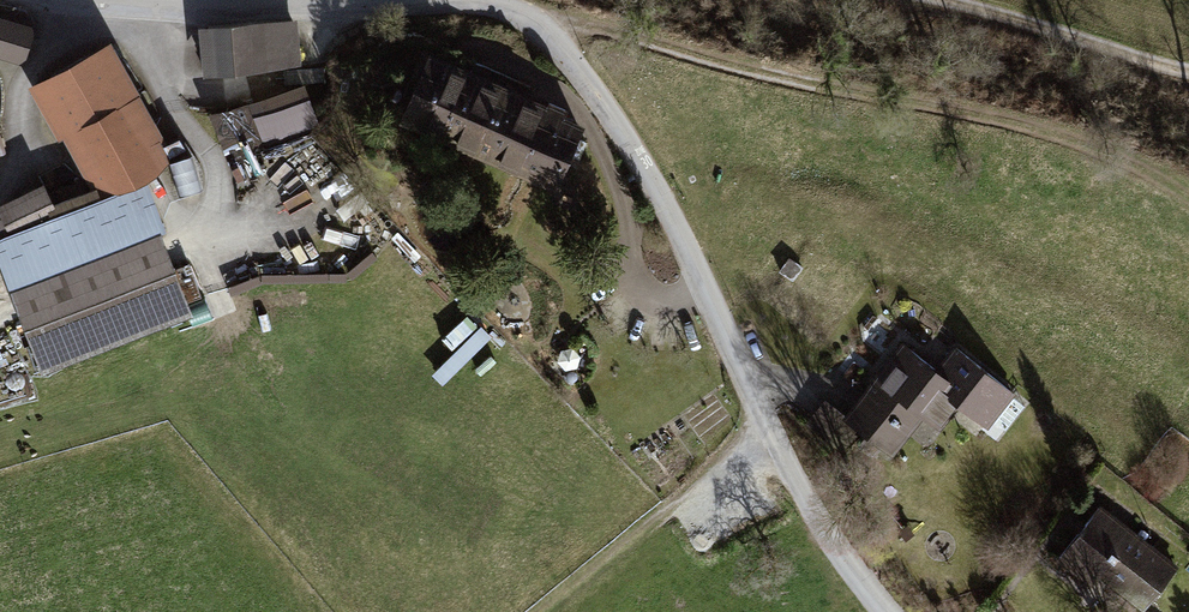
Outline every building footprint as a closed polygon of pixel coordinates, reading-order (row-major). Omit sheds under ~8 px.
[(23,63),(35,25),(0,15),(0,57),(23,63)] [(297,17),(199,25),(203,73),(301,64),(297,17)] [(89,186),(95,197),(148,177),(156,174),(171,161),(162,145),(166,143),(110,38),(27,82),(57,137),(62,134),(89,186)] [(557,188),(586,122),(566,113),(569,107),(549,98),(548,102),(430,50),(400,118),(557,188)] [(304,80),(227,110),(208,112),(227,161),(264,147),(265,149),(322,126),(304,80)] [(0,234),(0,265),(16,307),(41,371),(193,313),(168,249),(160,230),(168,227),(148,177),(95,197),(59,211),(8,231),(0,234)] [(8,231),(59,211),(53,200),(43,179),(0,199),(0,213),(0,214),(8,231)] [(89,186),(53,200),(59,211),(95,197),(89,186)] [(8,231),(0,214),(0,234),(8,231)] [(789,256),(778,270),(791,280),(792,281),(803,267),(802,267),(789,256)] [(902,339),(872,376),(923,417),(939,430),(959,405),(988,428),(1016,394),(954,343),(935,366),(902,339)] [(891,456),(923,417),(872,376),(843,412),(840,415),(859,430),(891,456)] [(824,396),(803,422),(841,453),(859,430),(840,415),(843,412),(824,396)] [(1103,505),(1058,561),(1123,611),(1144,611),(1181,566),(1103,505)]
